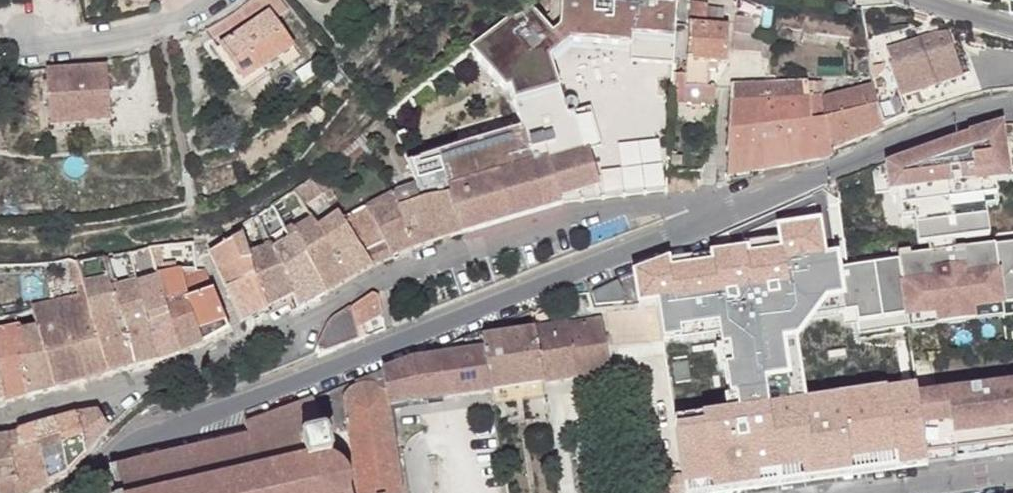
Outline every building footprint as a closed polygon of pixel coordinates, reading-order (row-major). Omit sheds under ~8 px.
[(281,0),(248,0),(230,14),(206,28),(207,29),(213,38),(237,23),(265,3),(276,19),(288,9),(281,0)] [(705,7),(688,5),(687,27),(703,28),(705,7)] [(293,47),(269,12),(219,46),(243,80),(260,68),(261,69),(293,47)] [(758,19),(732,16),(731,31),(756,34),(758,19)] [(687,27),(674,25),(674,42),(686,43),(687,27)] [(703,28),(687,27),(686,43),(685,61),(717,65),(723,64),(725,30),(703,28)] [(850,34),(791,28),(790,39),(849,45),(850,34)] [(233,36),(230,31),(220,38),(224,43),(233,36)] [(756,34),(731,31),(729,49),(761,52),(762,34),(756,34)] [(942,33),(930,38),(945,82),(958,77),(942,33)] [(930,38),(894,50),(910,93),(945,82),(930,38)] [(894,50),(881,54),(892,84),(897,98),(910,93),(894,50)] [(866,51),(856,51),(859,72),(868,71),(866,51)] [(717,65),(685,61),(683,88),(707,89),(708,70),(717,70),(717,65)] [(47,89),(50,125),(86,123),(85,122),(110,120),(108,84),(90,86),(81,86),(80,81),(80,64),(50,67),(51,88),(47,89)] [(344,77),(338,71),(332,78),(323,85),(328,92),(344,77)] [(818,81),(804,83),(806,101),(818,100),(819,99),(818,81)] [(769,85),(767,85),(767,103),(806,101),(804,83),(769,85)] [(819,99),(818,100),(821,133),(850,127),(860,137),(882,129),(876,114),(871,92),(870,83),(819,99)] [(892,84),(871,92),(876,114),(882,129),(905,119),(897,98),(892,84)] [(767,85),(727,87),(725,106),(767,103),(767,85)] [(767,103),(725,106),(723,152),(725,152),(723,178),(824,159),(821,133),(818,100),(806,101),(767,103)] [(325,116),(315,105),(307,114),(317,124),(325,116)] [(998,127),(1004,179),(1012,178),(1012,129),(1012,125),(1006,125),(998,127)] [(850,127),(821,133),(824,159),(829,156),(828,149),(860,137),(850,127)] [(899,158),(881,165),(885,195),(894,193),(907,192),(910,217),(914,246),(924,245),(951,242),(986,237),(983,207),(980,182),(991,181),(1004,179),(998,127),(972,132),(899,158)] [(598,134),(590,135),(594,159),(602,157),(598,134)] [(590,135),(535,142),(535,144),(538,159),(545,182),(597,176),(594,159),(590,135)] [(535,144),(526,145),(529,161),(538,159),(535,144)] [(529,161),(442,183),(447,197),(460,235),(554,207),(550,199),(548,190),(545,182),(538,159),(529,161)] [(885,195),(881,165),(868,170),(872,196),(885,195)] [(324,174),(312,182),(316,188),(328,181),(324,174)] [(635,180),(598,185),(600,200),(613,198),(639,194),(637,186),(635,180)] [(991,181),(980,182),(983,207),(995,206),(991,181)] [(442,183),(433,185),(437,199),(447,197),(442,183)] [(433,185),(413,189),(418,203),(421,202),(437,199),(433,185)] [(316,188),(299,201),(346,280),(370,266),(339,221),(335,216),(332,211),(331,212),(316,188)] [(413,189),(393,197),(397,210),(418,203),(413,189)] [(292,190),(268,205),(284,231),(291,229),(322,294),(346,280),(299,201),(292,190)] [(907,192),(894,193),(897,219),(910,217),(907,192)] [(393,197),(364,209),(390,259),(411,250),(397,210),(393,197)] [(437,199),(421,202),(434,242),(460,235),(447,197),(437,199)] [(418,203),(397,210),(411,250),(434,242),(421,202),(418,203)] [(268,205),(254,216),(289,296),(296,308),(322,294),(291,229),(284,231),(268,205)] [(364,209),(339,221),(370,266),(390,259),(364,209)] [(254,216),(233,229),(239,235),(266,308),(282,299),(289,296),(254,216)] [(791,225),(778,230),(782,240),(796,234),(791,225)] [(218,248),(207,255),(238,323),(266,309),(266,308),(239,235),(233,229),(221,235),(222,238),(216,243),(218,248)] [(951,242),(924,245),(925,255),(951,252),(951,242)] [(830,243),(820,253),(828,262),(838,252),(830,243)] [(991,247),(999,307),(1012,305),(1012,244),(991,247)] [(905,254),(895,255),(904,319),(999,307),(991,247),(951,252),(925,255),(905,258),(905,254)] [(196,252),(145,257),(154,284),(182,282),(200,280),(196,252)] [(685,299),(665,303),(670,330),(672,352),(681,409),(690,473),(693,492),(811,478),(808,451),(804,418),(840,411),(838,397),(827,315),(818,254),(783,284),(773,285),(685,299)] [(100,265),(76,269),(81,291),(85,302),(107,373),(132,367),(109,296),(100,265)] [(76,269),(66,267),(72,293),(81,291),(76,269)] [(682,282),(685,299),(773,285),(761,270),(682,282)] [(200,280),(182,282),(188,302),(214,300),(206,280),(200,280)] [(182,282),(154,284),(156,289),(163,314),(176,354),(202,346),(188,302),(182,282)] [(666,283),(652,288),(655,298),(670,293),(666,283)] [(135,289),(109,296),(132,367),(153,362),(143,320),(136,291),(136,290),(135,289)] [(156,289),(136,291),(143,320),(163,314),(156,289)] [(72,293),(49,297),(52,307),(85,302),(81,291),(72,293)] [(369,294),(348,307),(355,341),(384,329),(377,296),(373,292),(369,294)] [(588,294),(574,295),(576,306),(590,305),(588,294)] [(289,296),(282,299),(289,313),(296,308),(289,296)] [(214,300),(188,302),(202,346),(227,331),(214,300)] [(85,302),(52,307),(77,384),(108,375),(107,373),(85,302)] [(665,303),(653,305),(657,333),(670,330),(665,303)] [(653,305),(643,306),(647,334),(657,333),(653,305)] [(999,307),(1001,319),(1012,317),(1012,305),(999,307)] [(643,306),(599,309),(600,319),(603,341),(647,334),(643,306)] [(52,307),(31,312),(35,326),(55,390),(77,384),(52,307)] [(348,307),(327,321),(312,358),(355,341),(348,307)] [(999,307),(904,319),(906,331),(1001,319),(999,307)] [(852,311),(827,315),(838,397),(863,394),(852,311)] [(877,329),(879,326),(880,322),(880,318),(877,315),(874,312),(870,311),(866,313),(863,315),(860,318),(860,322),(861,326),(863,329),(866,332),(870,332),(874,331),(877,329)] [(163,314),(143,320),(153,362),(176,354),(163,314)] [(600,319),(533,329),(542,385),(609,376),(603,341),(600,319)] [(35,326),(17,328),(17,330),(26,398),(55,390),(35,326)] [(533,329),(481,337),(482,350),(489,392),(542,385),(533,329)] [(0,333),(0,386),(3,404),(26,398),(17,330),(0,333)] [(480,332),(412,358),(482,350),(481,337),(480,332)] [(880,352),(882,349),(883,345),(882,341),(880,337),(877,335),(873,334),(869,335),(865,338),(863,341),(862,345),(863,348),(865,352),(869,354),(873,355),(877,354),(880,352)] [(412,358),(381,371),(384,392),(387,406),(394,406),(489,392),(482,350),(412,358)] [(883,374),(886,371),(887,367),(886,363),(883,359),(880,357),(876,356),(872,357),(869,359),(866,363),(866,367),(866,371),(868,374),(872,376),(876,377),(880,376),(883,374)] [(381,371),(330,391),(334,421),(345,420),(342,398),(352,388),(362,386),(367,387),(375,389),(384,392),(381,371)] [(886,398),(888,394),(889,390),(888,387),(886,383),(882,380),(878,380),(874,380),(871,383),(869,386),(868,390),(869,394),(871,398),(874,400),(878,401),(882,400),(886,398)] [(915,396),(924,458),(983,450),(1012,446),(1012,383),(915,396)] [(542,385),(489,392),(491,406),(544,399),(542,385)] [(342,398),(345,420),(355,492),(399,492),(393,446),(387,406),(384,392),(375,389),(367,387),(362,386),(352,388),(342,398)] [(311,399),(244,424),(248,436),(296,425),(304,459),(317,458),(324,457),(330,459),(323,431),(311,399)] [(394,406),(387,406),(393,446),(400,445),(394,406)] [(95,411),(75,416),(87,455),(108,433),(95,411)] [(840,411),(804,418),(808,451),(845,446),(840,411)] [(75,416),(51,423),(57,440),(68,476),(87,455),(75,416)] [(51,423),(17,432),(22,449),(34,446),(57,440),(51,423)] [(110,469),(111,474),(113,474),(117,492),(346,492),(347,486),(346,480),(344,473),(339,465),(334,461),(330,459),(324,457),(317,458),(304,459),(296,425),(248,436),(116,468),(116,467),(110,469)] [(8,439),(18,492),(32,492),(46,486),(34,446),(22,449),(17,432),(8,439)] [(0,440),(0,492),(18,492),(8,439),(0,440)] [(57,440),(34,446),(46,486),(68,476),(57,440)] [(1012,454),(1012,446),(983,450),(924,458),(925,466),(1012,454)] [(483,455),(489,492),(505,492),(498,452),(483,455)] [(633,492),(681,492),(679,486),(678,476),(632,482),(633,487),(633,492)]
